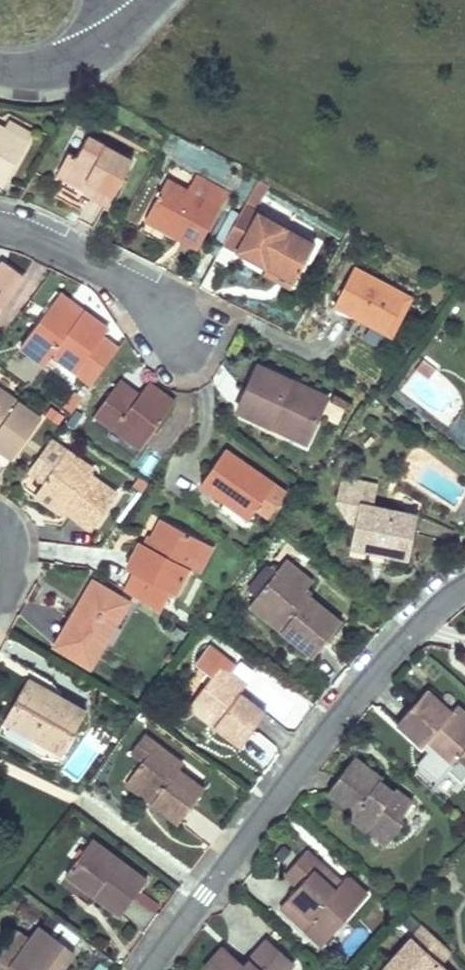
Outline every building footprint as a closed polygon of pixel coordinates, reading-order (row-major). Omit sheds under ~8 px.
[(5,183),(27,142),(0,127),(0,181),(5,183)] [(68,150),(55,173),(84,188),(82,191),(107,204),(132,158),(88,134),(76,154),(68,150)] [(167,179),(147,215),(169,227),(167,231),(198,248),(220,208),(167,179)] [(242,205),(198,286),(213,294),(237,251),(266,266),(294,282),(315,244),(242,205)] [(147,215),(139,229),(161,241),(167,231),(169,227),(147,215)] [(21,277),(2,263),(0,266),(0,304),(21,277)] [(266,266),(262,274),(291,288),(294,282),(266,266)] [(354,267),(333,306),(361,320),(354,335),(376,347),(383,332),(386,334),(407,295),(354,267)] [(53,300),(24,338),(49,357),(52,354),(75,371),(105,330),(109,324),(98,316),(95,319),(82,309),(76,318),(53,300)] [(105,330),(75,371),(90,382),(120,342),(105,330)] [(24,338),(19,346),(43,364),(49,357),(24,338)] [(258,364),(236,410),(268,425),(273,414),(310,430),(327,396),(258,364)] [(119,379),(115,385),(136,399),(140,394),(119,379)] [(115,385),(94,412),(141,446),(174,401),(149,382),(140,394),(136,399),(115,385)] [(11,458),(41,418),(0,388),(0,450),(11,458)] [(273,414),(268,425),(305,442),(310,430),(273,414)] [(20,485),(34,495),(41,486),(69,505),(65,509),(92,528),(117,495),(88,475),(92,469),(49,440),(23,474),(19,480),(20,485)] [(226,449),(201,485),(250,519),(256,511),(270,521),(290,492),(226,449)] [(41,486),(34,495),(62,514),(65,509),(69,505),(41,486)] [(359,501),(350,543),(374,549),(376,543),(383,545),(382,550),(406,556),(412,529),(401,527),(404,512),(359,501)] [(401,527),(412,529),(415,515),(404,512),(401,527)] [(132,571),(122,588),(149,606),(160,586),(171,591),(174,593),(188,567),(203,540),(162,518),(152,536),(147,545),(143,542),(128,569),(132,571)] [(147,534),(143,542),(147,545),(152,536),(147,534)] [(203,540),(188,567),(199,572),(214,546),(203,540)] [(283,559),(277,567),(290,577),(296,570),(283,559)] [(248,604),(312,655),(339,621),(302,591),(310,581),(296,570),(290,577),(277,567),(248,604)] [(79,622),(62,649),(91,666),(106,643),(104,642),(99,638),(110,621),(114,624),(129,601),(95,580),(80,603),(85,606),(81,611),(76,607),(70,616),(79,622)] [(160,586),(149,606),(159,612),(171,591),(160,586)] [(70,616),(53,643),(62,649),(79,622),(70,616)] [(110,621),(99,638),(104,642),(114,624),(110,621)] [(246,685),(219,665),(193,701),(219,721),(214,727),(240,746),(264,712),(239,694),(246,685)] [(31,671),(3,722),(31,737),(61,754),(85,712),(60,699),(53,682),(31,671)] [(426,691),(396,724),(420,747),(426,741),(451,764),(458,756),(464,762),(464,727),(464,713),(458,706),(451,714),(426,691)] [(219,721),(193,701),(188,707),(214,727),(219,721)] [(0,726),(0,733),(25,748),(31,737),(3,722),(0,726)] [(141,734),(129,749),(141,759),(153,743),(141,734)] [(426,741),(420,747),(445,769),(451,764),(426,741)] [(149,802),(177,822),(202,787),(176,768),(180,763),(153,743),(141,759),(127,777),(154,797),(149,802)] [(354,757),(327,792),(354,813),(350,818),(366,831),(376,829),(390,839),(400,825),(401,816),(412,801),(396,789),(393,792),(388,800),(373,788),(379,781),(381,778),(354,757)] [(127,777),(124,782),(149,802),(154,797),(127,777)] [(393,792),(379,781),(373,788),(388,800),(393,792)] [(366,831),(385,846),(390,839),(376,829),(366,831)] [(125,908),(146,880),(91,840),(64,876),(90,897),(99,886),(125,908)] [(313,872),(320,865),(305,853),(284,876),(296,888),(287,898),(312,921),(303,931),(320,946),(366,896),(350,881),(347,881),(343,882),(339,883),(333,891),(313,872)] [(320,865),(313,872),(333,891),(339,883),(320,865)] [(99,886),(90,897),(117,917),(125,908),(99,886)] [(278,908),(303,931),(312,921),(287,898),(278,908)] [(422,925),(382,969),(444,969),(438,964),(450,951),(422,925)] [(0,965),(0,969),(58,969),(72,950),(38,926),(27,941),(7,969),(0,965)] [(0,959),(0,965),(7,969),(27,941),(18,934),(0,959)] [(247,969),(286,969),(292,963),(265,938),(255,949),(255,961),(247,969)] [(221,947),(201,969),(246,969),(221,947)]
